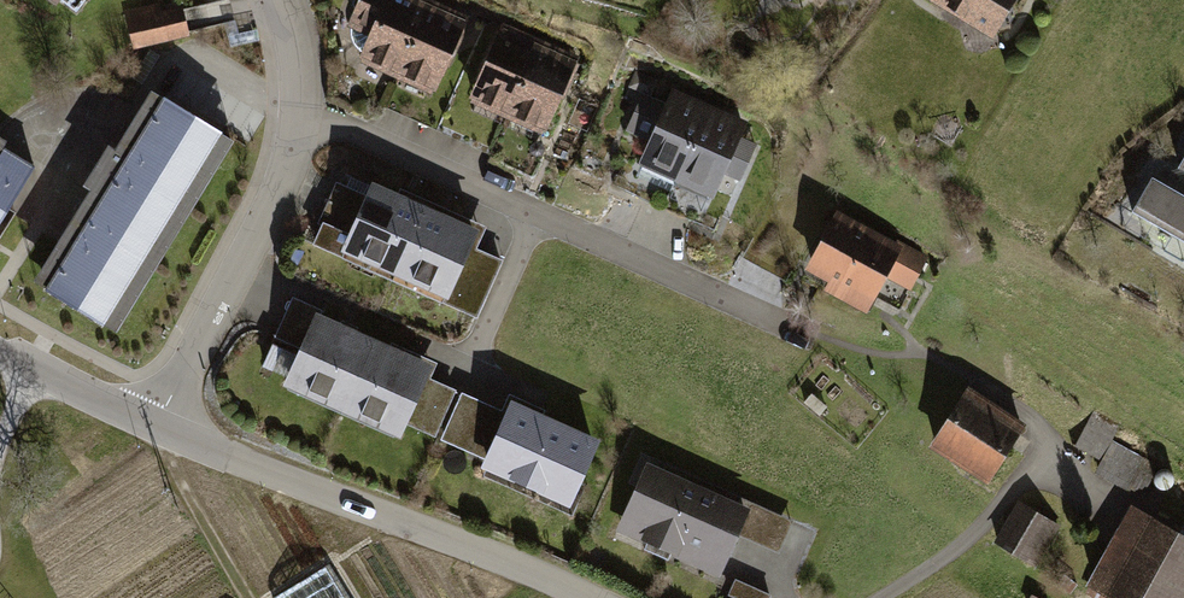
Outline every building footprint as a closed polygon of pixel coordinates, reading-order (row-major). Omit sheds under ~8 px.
[(425,0),(367,0),(353,33),(364,64),(393,76),(425,0)] [(475,21),(426,0),(425,0),(393,76),(442,97),(475,21)] [(998,46),(1025,0),(922,0),(998,46)] [(162,9),(127,16),(135,56),(196,44),(190,14),(167,18),(162,9)] [(515,124),(549,46),(508,29),(475,107),(515,124)] [(556,142),(590,64),(549,46),(515,124),(556,142)] [(679,187),(714,108),(677,92),(670,107),(653,100),(659,87),(639,78),(632,93),(645,99),(629,136),(653,146),(642,171),(679,187)] [(95,197),(41,287),(123,336),(239,145),(158,96),(120,157),(113,153),(90,192),(95,197)] [(743,188),(761,149),(746,143),(753,126),(714,108),(679,187),(720,205),(730,183),(743,188)] [(38,172),(8,153),(12,146),(0,139),(0,234),(38,172)] [(348,192),(339,189),(323,227),(329,230),(319,254),(400,287),(432,211),(354,179),(348,192)] [(1158,185),(1140,216),(1183,242),(1183,200),(1158,185)] [(489,235),(432,211),(400,287),(482,322),(506,265),(481,255),(489,235)] [(929,265),(840,219),(811,274),(835,287),(831,296),(876,319),(892,288),(911,298),(929,265)] [(347,416),(378,342),(294,306),(277,344),(305,356),(289,391),(347,416)] [(439,368),(378,342),(347,416),(408,442),(414,429),(438,439),(457,396),(431,385),(439,368)] [(1034,428),(974,392),(937,452),(997,488),(1034,428)] [(510,419),(468,400),(448,446),(490,464),(485,475),(577,516),(609,445),(517,403),(510,419)] [(1078,446),(1104,456),(1118,421),(1091,411),(1078,446)] [(751,511),(650,467),(619,535),(721,579),(751,511)] [(1053,524),(1020,505),(997,545),(1030,564),(1053,524)] [(1091,585),(1115,597),(1183,597),(1183,534),(1132,507),(1091,585)] [(332,569),(285,597),(350,597),(332,569)] [(735,581),(728,596),(732,597),(771,597),(735,581)]
